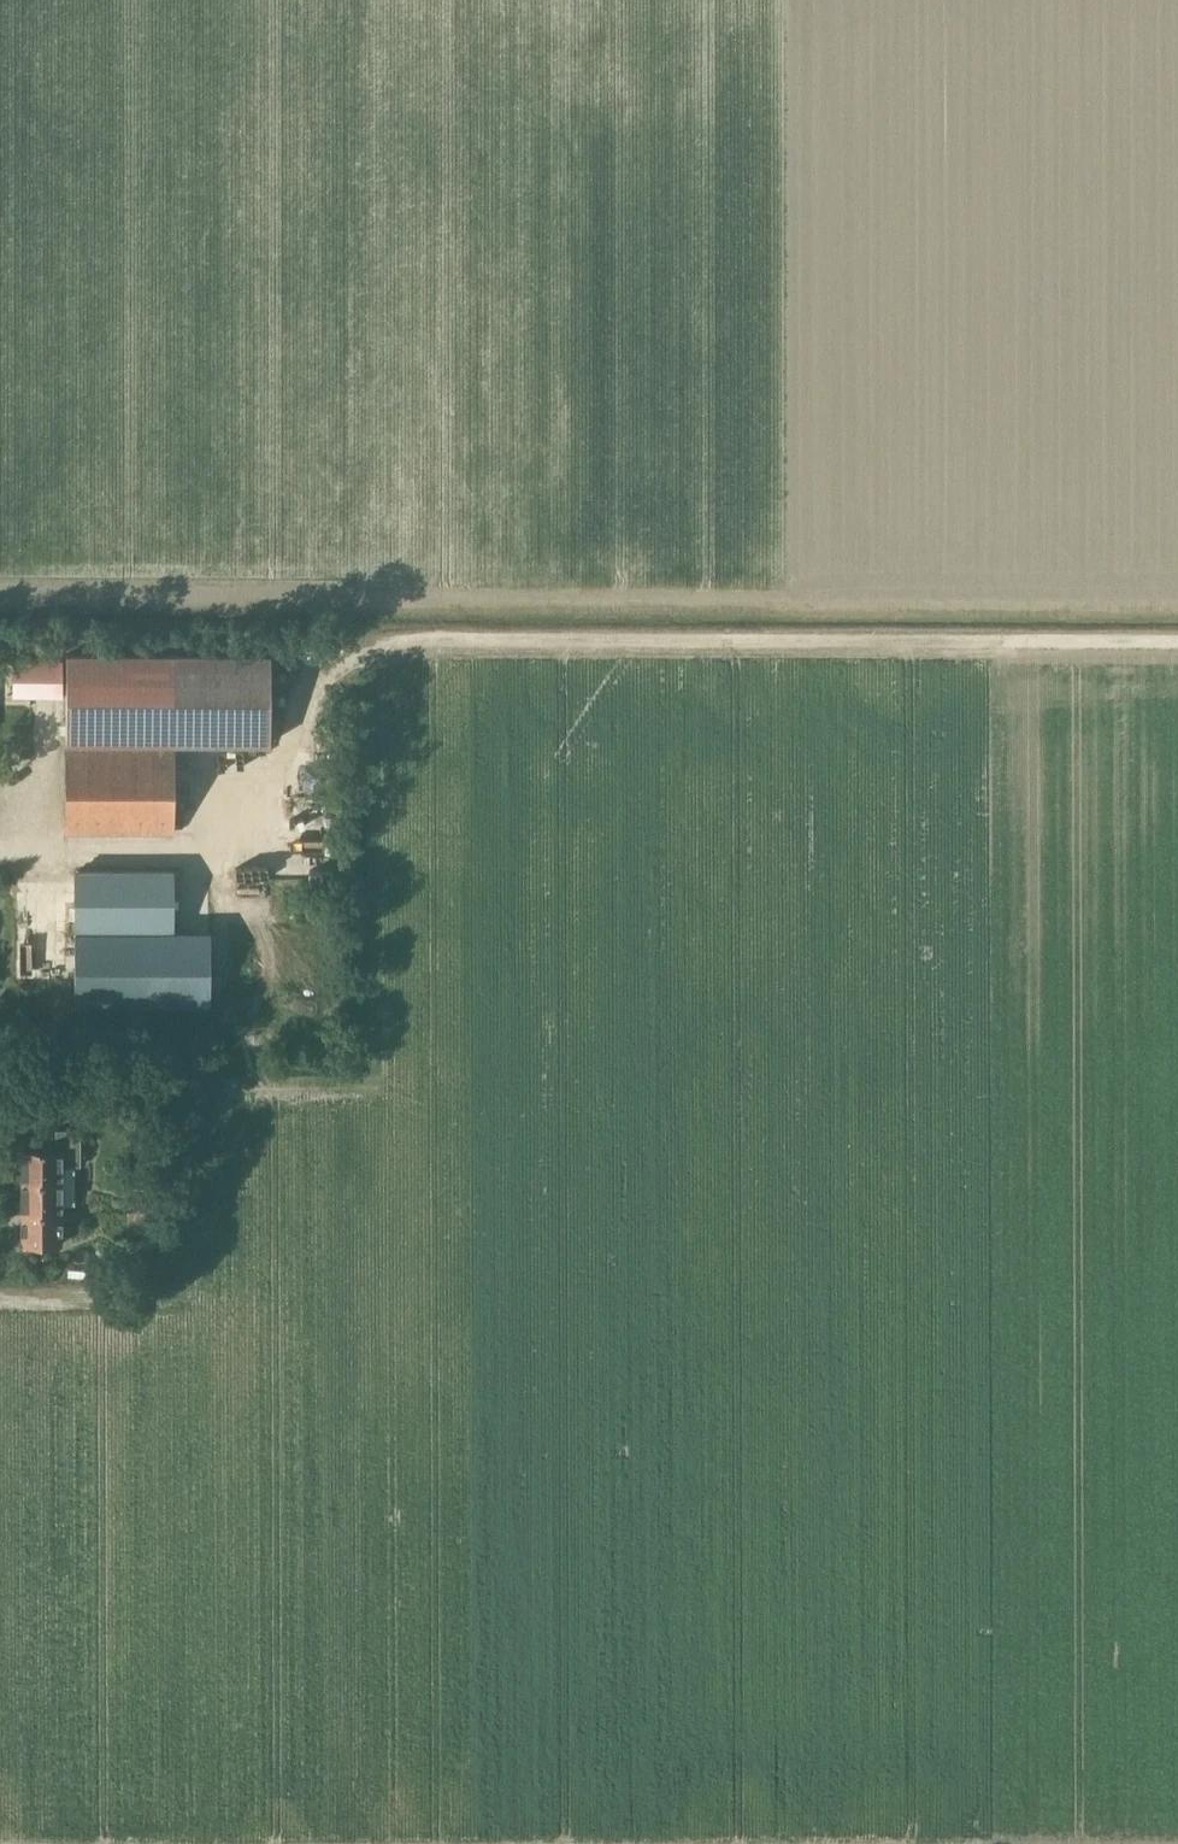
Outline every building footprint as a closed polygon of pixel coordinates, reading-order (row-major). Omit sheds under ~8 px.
[(269,654),(65,654),(65,742),(269,742),(269,654)] [(12,695),(60,695),(60,661),(12,661),(12,695)] [(172,832),(172,746),(65,746),(65,832),(172,832)] [(298,765),(297,754),(276,756),(277,768),(298,765)] [(74,927),(172,927),(172,870),(74,870),(74,927)] [(172,927),(74,927),(74,1002),(209,1002),(209,929),(172,929),(172,927)] [(60,1180),(60,1165),(81,1164),(81,1129),(55,1129),(55,1149),(21,1149),(21,1181),(60,1180)] [(21,1212),(60,1212),(60,1180),(21,1181),(21,1212)] [(60,1212),(21,1212),(21,1244),(61,1244),(60,1212)]
